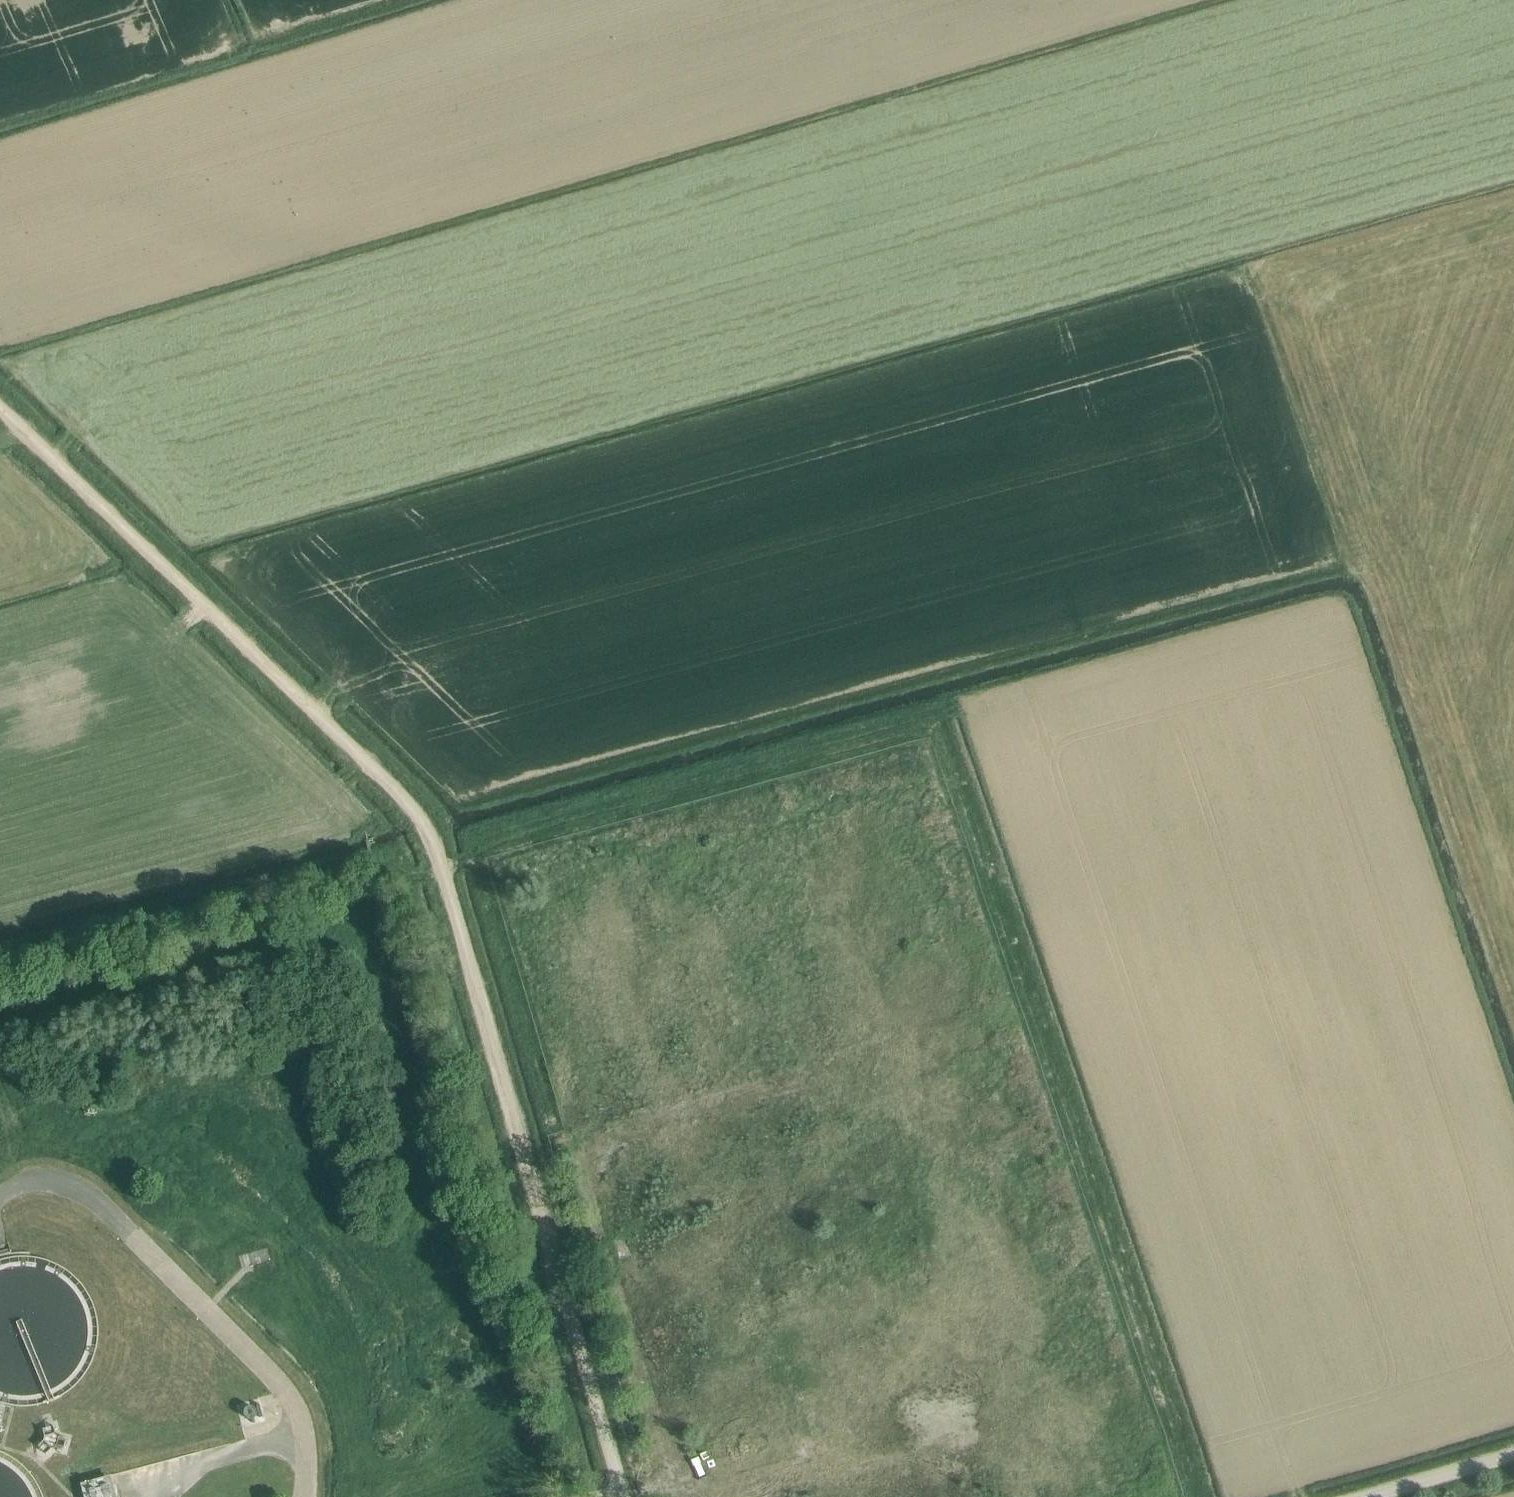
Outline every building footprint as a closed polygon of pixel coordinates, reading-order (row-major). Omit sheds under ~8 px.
[(85,1496),(118,1496),(111,1474),(81,1483),(85,1496)]
